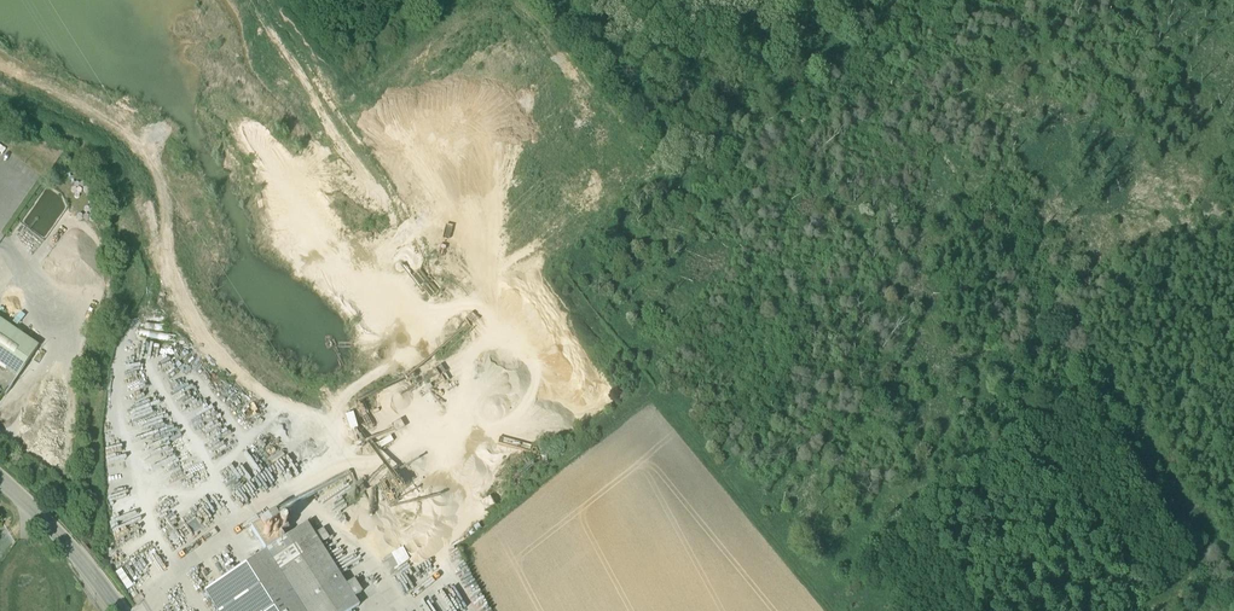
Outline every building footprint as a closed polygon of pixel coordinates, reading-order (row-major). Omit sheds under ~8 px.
[(0,321),(0,365),(17,377),(38,347),(0,321)] [(355,415),(347,418),(351,433),(359,431),(355,415)] [(249,530),(263,553),(283,541),(268,518),(249,530)] [(204,591),(216,610),(353,610),(358,607),(306,526),(283,541),(263,553),(204,591)] [(404,548),(392,555),(399,568),(411,562),(404,548)]
